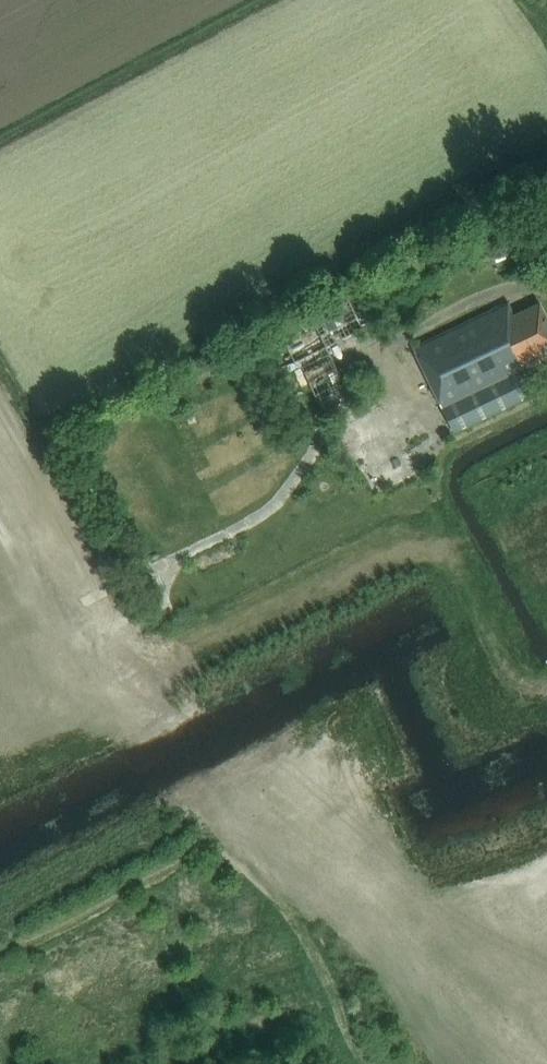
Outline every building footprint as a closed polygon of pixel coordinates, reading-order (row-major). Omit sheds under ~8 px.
[(413,348),(454,432),(533,395),(521,371),(540,362),(538,357),(546,353),(546,318),(540,303),(515,315),(509,302),(413,348)]
